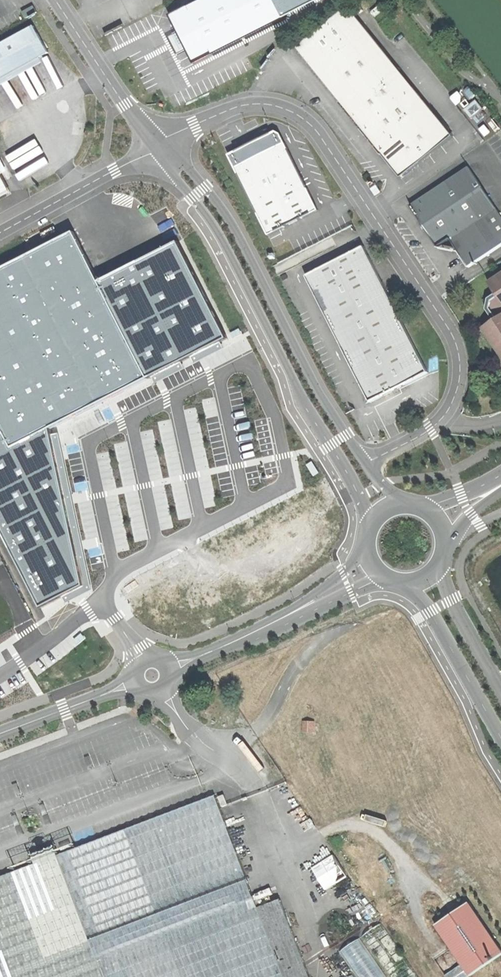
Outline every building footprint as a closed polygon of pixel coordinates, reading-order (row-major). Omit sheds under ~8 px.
[(283,15),(275,0),(197,0),(169,14),(176,28),(173,30),(175,35),(178,40),(181,38),(194,64),(285,20),(283,15)] [(283,15),(314,0),(275,0),(283,15)] [(351,113),(405,174),(454,130),(347,6),(297,51),(351,113)] [(2,80),(18,72),(52,54),(37,26),(0,46),(0,81),(2,80)] [(269,237),(318,212),(298,174),(283,143),(234,169),(269,237)] [(14,190),(0,165),(0,197),(14,190)] [(500,248),(500,219),(467,170),(411,209),(423,227),(438,249),(448,242),(468,271),(500,248)] [(176,237),(97,277),(71,226),(0,263),(0,425),(2,428),(0,429),(0,526),(38,602),(82,580),(64,499),(48,423),(94,400),(226,332),(176,237)] [(305,273),(370,400),(427,371),(394,306),(362,244),(305,273)] [(487,287),(494,296),(488,301),(486,314),(493,323),(482,332),(498,355),(500,360),(500,277),(487,287)] [(226,807),(232,805),(228,795),(222,797),(226,807)] [(285,902),(262,911),(218,796),(75,851),(60,856),(56,846),(32,855),(36,865),(27,868),(0,878),(0,976),(314,976),(285,902)] [(314,867),(327,889),(353,875),(340,852),(314,867)] [(471,905),(438,927),(471,976),(500,957),(500,948),(471,905)] [(364,936),(342,950),(356,973),(350,976),(391,976),(364,936)]
